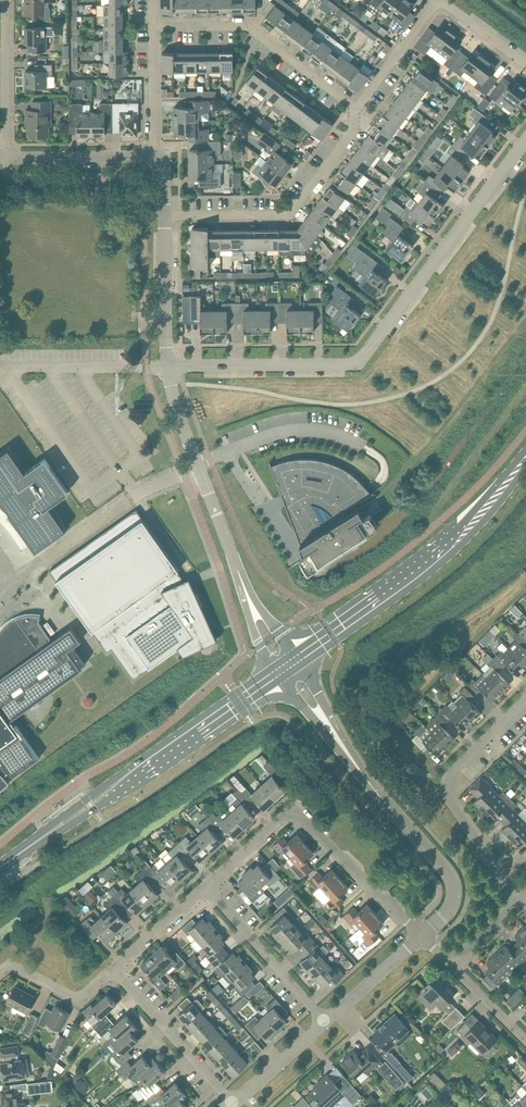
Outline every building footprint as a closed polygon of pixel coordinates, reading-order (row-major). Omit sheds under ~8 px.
[(25,15),(36,15),(45,14),(45,6),(48,6),(48,2),(58,2),(58,0),(25,0),(25,15)] [(173,0),(161,0),(162,12),(173,12),(173,0)] [(173,12),(185,12),(185,0),(173,0),(173,12)] [(185,12),(197,11),(197,0),(185,0),(185,12)] [(197,11),(209,11),(209,0),(197,0),(197,11)] [(209,11),(221,11),(221,0),(209,0),(209,11)] [(221,11),(233,11),(232,0),(221,0),(221,11)] [(233,11),(244,11),(244,0),(232,0),(233,11)] [(244,11),(256,11),(256,0),(244,0),(244,11)] [(264,20),(274,27),(285,12),(290,5),(283,0),(279,0),(275,5),(271,11),(267,16),(266,17),(264,20)] [(332,8),(335,4),(329,0),(323,0),(323,1),(332,8)] [(390,14),(400,0),(374,0),(367,9),(378,18),(384,10),(390,14)] [(390,14),(395,18),(389,26),(401,35),(412,20),(406,15),(414,5),(408,0),(400,0),(390,14)] [(104,4),(104,16),(123,16),(123,5),(110,5),(110,4),(104,4)] [(332,8),(341,16),(344,12),(335,4),(332,8)] [(285,12),(274,27),(283,34),(294,19),(300,13),(290,5),(285,12)] [(341,16),(351,23),(354,19),(344,12),(341,16)] [(364,14),(360,19),(366,23),(370,18),(364,14)] [(104,16),(104,28),(123,28),(123,16),(104,16)] [(283,34),(292,41),(304,26),(294,19),(283,34)] [(354,19),(351,23),(356,27),(359,23),(354,19)] [(432,46),(438,50),(451,33),(441,25),(432,36),(426,31),(414,46),(425,55),(432,46)] [(292,41),(302,48),(313,34),(304,26),(292,41)] [(25,28),(25,45),(29,45),(29,52),(47,52),(46,35),(54,35),(54,27),(25,28)] [(104,28),(105,40),(123,40),(123,28),(104,28)] [(364,33),(369,37),(372,33),(367,29),(364,33)] [(372,33),(369,37),(375,41),(378,37),(372,33)] [(445,64),(450,68),(458,56),(453,52),(462,41),(451,33),(438,50),(448,58),(444,63),(445,64)] [(302,48),(311,55),(322,41),(313,34),(302,48)] [(322,41),(311,55),(321,63),(332,48),(337,41),(328,34),(322,41)] [(73,40),(73,52),(78,52),(77,44),(84,44),(84,40),(80,40),(73,40)] [(105,52),(110,52),(123,52),(123,51),(123,40),(105,40),(99,40),(99,52),(105,52)] [(332,48),(321,63),(330,70),(341,55),(347,48),(337,41),(332,48)] [(383,51),(387,54),(391,47),(387,44),(383,51)] [(105,52),(104,52),(104,63),(110,63),(128,63),(128,51),(123,51),(123,52),(110,52),(105,52)] [(465,71),(472,76),(485,58),(475,51),(466,62),(458,56),(450,68),(461,76),(465,71)] [(73,52),(73,64),(78,64),(78,57),(81,55),(81,52),(78,52),(73,52)] [(174,72),(174,53),(162,53),(162,72),(174,72)] [(186,53),(174,53),(174,72),(175,72),(186,71),(186,53)] [(197,53),(186,53),(186,71),(198,71),(197,53)] [(209,53),(197,53),(198,71),(209,71),(209,53)] [(221,53),(209,53),(209,71),(221,71),(221,53)] [(233,53),(221,53),(221,71),(233,71),(233,53)] [(330,70),(339,77),(351,62),(341,55),(330,70)] [(485,58),(472,76),(479,81),(475,86),(486,95),(495,83),(487,78),(495,66),(485,58)] [(339,77),(349,84),(360,69),(351,62),(339,77)] [(128,63),(110,63),(110,75),(129,75),(128,63)] [(26,71),(26,87),(47,87),(47,76),(53,76),(52,64),(39,64),(39,71),(26,71)] [(445,64),(441,68),(442,72),(445,74),(450,68),(445,64)] [(247,82),(256,89),(267,74),(258,67),(247,82)] [(419,68),(412,78),(427,89),(432,93),(439,83),(419,68)] [(360,69),(349,84),(358,91),(370,76),(360,69)] [(257,89),(266,96),(277,81),(267,74),(256,89),(257,89)] [(522,98),(525,92),(525,89),(517,83),(513,88),(509,85),(511,83),(504,78),(504,77),(489,96),(496,102),(498,100),(503,104),(512,111),(517,104),(519,106),(524,99),(522,98)] [(412,78),(405,87),(420,98),(427,89),(412,78)] [(266,96),(275,103),(286,88),(277,81),(266,96)] [(405,87),(398,97),(413,108),(420,98),(405,87)] [(275,103),(284,110),(296,96),(286,88),(275,103)] [(224,97),(228,100),(232,94),(229,91),(224,97)] [(448,100),(446,104),(450,107),(452,103),(457,97),(453,94),(448,100)] [(231,102),(235,105),(240,99),(236,96),(231,102)] [(284,110),(294,118),(305,103),(296,96),(284,110)] [(398,97),(391,106),(406,117),(413,108),(398,97)] [(29,123),(29,136),(48,136),(48,113),(51,113),(51,101),(33,102),(34,110),(26,110),(26,123),(29,123)] [(174,112),(172,112),(172,121),(198,121),(198,120),(208,120),(208,112),(208,101),(200,101),(189,101),(189,107),(174,107),(174,112)] [(91,135),(91,113),(83,113),(82,103),(69,103),(69,120),(77,120),(78,136),(91,135)] [(100,113),(91,113),(91,135),(105,135),(105,120),(113,120),(113,103),(100,103),(100,113)] [(139,103),(113,103),(113,120),(121,120),(121,135),(137,135),(137,113),(139,113),(139,103)] [(294,118),(303,125),(315,110),(305,103),(294,118)] [(391,106),(384,115),(398,127),(406,117),(391,106)] [(443,107),(439,113),(443,116),(447,110),(443,107)] [(477,125),(471,133),(488,147),(496,137),(491,133),(492,131),(485,125),(490,119),(481,113),(474,107),(469,114),(473,117),(471,121),(477,125)] [(245,113),(250,117),(253,113),(248,109),(245,113)] [(303,125),(313,132),(324,117),(315,110),(303,125)] [(253,113),(250,117),(256,121),(259,117),(253,113)] [(443,116),(439,113),(435,118),(439,121),(443,116)] [(384,115),(377,125),(391,136),(398,127),(384,115)] [(324,117),(313,132),(322,139),(333,124),(324,117)] [(198,121),(172,121),(172,130),(174,130),(175,135),(189,134),(189,141),(209,141),(208,129),(198,129),(198,121)] [(264,127),(269,131),(272,127),(267,123),(264,127)] [(377,125),(370,134),(384,145),(385,145),(391,136),(377,125)] [(429,126),(425,132),(429,135),(433,129),(429,126)] [(272,127),(269,131),(274,135),(277,131),(272,127)] [(425,132),(418,141),(422,144),(429,135),(425,132)] [(272,155),(267,161),(284,175),(292,164),(286,159),(285,156),(282,156),(276,151),(281,145),(265,133),(257,143),(272,155)] [(458,137),(452,146),(463,155),(467,150),(474,155),(476,153),(481,157),(488,147),(471,133),(465,142),(458,137)] [(370,134),(363,144),(377,155),(378,154),(383,159),(390,149),(385,145),(384,145),(370,134)] [(436,135),(432,140),(439,145),(443,140),(441,138),(436,135)] [(282,141),(288,145),(291,141),(285,137),(282,141)] [(189,150),(190,164),(214,164),(214,155),(221,155),(221,141),(204,141),(204,150),(189,150)] [(291,141),(288,145),(293,149),(296,145),(291,141)] [(418,141),(411,150),(415,153),(422,144),(418,141)] [(363,144),(355,153),(370,164),(377,155),(363,144)] [(452,156),(444,167),(462,182),(470,172),(462,166),(463,163),(459,160),(463,155),(452,146),(447,152),(452,156)] [(303,156),(307,159),(312,153),(308,150),(303,156)] [(411,150),(404,160),(407,163),(415,153),(411,150)] [(423,152),(418,158),(424,162),(428,156),(423,152)] [(355,153),(348,162),(363,173),(370,164),(355,153)] [(404,160),(396,169),(400,172),(407,163),(404,160)] [(284,175),(267,161),(262,168),(258,165),(252,172),(261,179),(266,186),(270,181),(276,185),(284,175)] [(348,162),(341,172),(356,183),(363,173),(348,162)] [(214,164),(190,164),(190,178),(204,178),(205,187),(221,186),(221,173),(214,173),(214,164)] [(430,175),(426,181),(437,190),(441,184),(445,188),(447,185),(455,191),(462,182),(444,167),(435,179),(430,175)] [(396,169),(389,178),(393,181),(400,172),(396,169)] [(356,183),(341,172),(334,181),(349,192),(356,183)] [(389,178),(382,188),(386,191),(393,181),(389,178)] [(423,196),(418,203),(436,216),(444,205),(432,196),(437,190),(426,181),(418,192),(423,196)] [(330,186),(323,196),(338,207),(345,197),(330,186)] [(386,191),(382,188),(375,197),(379,200),(386,191)] [(323,196),(316,205),(331,216),(338,207),(323,196)] [(389,197),(385,203),(390,207),(394,201),(389,197)] [(436,216),(418,203),(411,197),(406,204),(407,205),(399,216),(411,224),(416,218),(428,227),(436,216)] [(372,201),(368,207),(372,210),(376,204),(372,201)] [(316,205),(309,215),(324,226),(331,216),(316,205)] [(383,207),(376,218),(384,224),(387,226),(384,231),(382,233),(387,236),(394,241),(387,249),(394,254),(402,261),(414,246),(397,233),(402,226),(393,219),(390,217),(392,214),(383,207)] [(357,221),(361,224),(368,215),(364,212),(357,221)] [(309,215),(302,224),(317,235),(324,226),(309,215)] [(302,224),(298,230),(307,248),(310,255),(322,240),(319,237),(316,235),(317,235),(302,224)] [(354,225),(350,231),(354,234),(358,228),(354,225)] [(208,231),(209,231),(209,228),(192,228),(192,245),(190,245),(190,251),(192,251),(192,268),(195,267),(196,278),(206,278),(206,274),(201,274),(201,267),(209,267),(209,257),(209,249),(208,231)] [(220,230),(209,231),(208,231),(209,249),(209,257),(220,256),(220,250),(220,230)] [(232,230),(220,230),(220,250),(232,250),(232,230)] [(232,230),(232,250),(232,255),(244,255),(243,250),(244,250),(243,230),(232,230)] [(255,230),(243,230),(244,250),(256,250),(255,230)] [(267,230),(255,230),(256,250),(267,250),(267,230)] [(279,230),(267,230),(267,250),(279,250),(279,230)] [(290,230),(279,230),(279,250),(279,254),(293,254),(293,248),(291,248),(290,230)] [(298,230),(290,230),(291,248),(293,248),(293,254),(306,254),(306,249),(307,248),(298,230)] [(354,234),(350,231),(346,236),(350,239),(354,234)] [(338,247),(333,253),(337,256),(341,250),(338,247)] [(361,284),(376,296),(388,280),(370,267),(376,261),(363,251),(357,258),(361,261),(358,265),(363,269),(361,271),(367,276),(361,284)] [(333,253),(329,258),(333,261),(337,256),(333,253)] [(325,263),(321,268),(325,272),(330,266),(326,263),(325,263)] [(332,300),(330,302),(335,306),(341,311),(335,319),(350,330),(362,315),(344,302),(350,295),(341,289),(337,286),(331,293),(335,296),(332,300)] [(189,296),(183,296),(183,319),(190,319),(201,319),(201,333),(214,333),(214,311),(206,311),(205,304),(201,304),(201,296),(200,296),(189,296)] [(292,302),(279,303),(279,317),(287,317),(287,332),(301,332),(301,310),(292,310),(292,302)] [(309,310),(301,310),(301,332),(314,332),(314,317),(323,317),(323,302),(309,302),(309,310)] [(222,310),(214,311),(214,333),(228,333),(227,317),(236,317),(236,303),(222,303),(222,310)] [(249,303),(236,303),(236,317),(244,317),(244,333),(258,332),(257,310),(249,310),(249,303)] [(266,310),(257,310),(258,332),(271,332),(271,317),(279,317),(279,303),(266,303),(266,310)] [(0,455),(0,500),(5,507),(6,507),(10,513),(9,513),(36,551),(45,545),(58,535),(59,537),(67,531),(49,506),(69,492),(45,459),(26,472),(9,449),(9,448),(0,455)] [(306,552),(314,564),(371,528),(355,503),(373,492),(368,482),(363,485),(359,480),(347,470),(342,467),(335,465),(327,461),(319,460),(311,459),(301,459),(293,459),(271,466),(288,507),(283,510),(304,543),(301,544),(304,553),(306,552)] [(136,509),(49,571),(107,652),(112,649),(134,679),(178,648),(183,655),(179,657),(180,657),(218,640),(197,594),(195,595),(192,591),(194,589),(192,590),(184,580),(178,571),(179,570),(169,556),(136,509)] [(515,605),(510,610),(515,614),(520,609),(515,605)] [(3,776),(9,772),(12,776),(38,758),(12,719),(82,669),(80,667),(86,662),(75,645),(81,641),(71,627),(52,641),(39,623),(40,616),(35,615),(28,615),(22,615),(13,619),(8,623),(1,628),(0,629),(0,792),(9,784),(3,776)] [(497,623),(490,630),(495,635),(502,629),(497,623)] [(507,648),(525,666),(525,649),(523,647),(525,644),(525,641),(518,633),(513,638),(520,645),(512,652),(508,647),(507,648)] [(493,659),(502,668),(506,664),(518,675),(525,667),(525,666),(507,648),(504,652),(502,650),(493,659)] [(486,663),(481,668),(484,672),(483,674),(501,692),(510,684),(498,672),(502,668),(487,653),(482,659),(486,663)] [(464,655),(461,659),(467,665),(470,661),(464,655)] [(501,692),(483,674),(475,681),(473,679),(468,684),(477,693),(481,689),(493,701),(501,692)] [(458,706),(472,721),(481,712),(469,701),(474,696),(465,687),(460,692),(462,694),(454,702),(458,706)] [(439,712),(439,713),(448,722),(452,718),(464,729),(472,721),(458,706),(454,710),(448,704),(443,709),(440,706),(437,710),(439,712)] [(410,710),(403,718),(408,723),(415,716),(410,710)] [(428,725),(426,727),(446,747),(455,739),(443,727),(448,722),(439,713),(428,724),(428,725)] [(446,747),(426,727),(428,729),(420,736),(417,734),(412,739),(421,748),(426,744),(438,756),(446,747)] [(511,762),(516,767),(520,764),(515,759),(511,762)] [(273,776),(262,785),(275,799),(285,790),(285,789),(276,779),(280,775),(269,762),(264,766),(273,776)] [(524,775),(525,773),(525,770),(520,764),(516,767),(524,775)] [(474,802),(483,811),(499,795),(490,786),(491,786),(489,784),(481,776),(469,788),(478,797),(474,802)] [(240,782),(235,786),(238,789),(241,792),(246,788),(240,782)] [(264,809),(275,799),(262,785),(252,794),(246,788),(241,792),(250,802),(255,798),(264,809)] [(245,827),(255,817),(245,807),(250,802),(238,789),(233,793),(237,797),(226,806),(227,807),(245,827)] [(499,795),(483,811),(492,821),(496,816),(501,821),(514,808),(514,809),(517,805),(512,800),(513,800),(504,791),(499,795)] [(196,804),(187,813),(192,818),(202,810),(196,804)] [(213,812),(208,817),(212,821),(216,826),(220,831),(225,826),(234,836),(245,827),(232,813),(227,807),(217,816),(213,812)] [(511,839),(525,824),(525,822),(518,814),(519,813),(514,809),(514,808),(501,821),(506,825),(501,830),(511,839)] [(204,831),(198,836),(212,853),(223,843),(211,830),(216,826),(212,821),(208,817),(199,825),(204,831)] [(511,839),(520,848),(525,842),(525,824),(511,839)] [(286,851),(291,857),(305,844),(297,834),(288,842),(283,837),(273,846),(281,855),(286,851)] [(186,836),(177,844),(186,854),(190,849),(202,862),(212,853),(198,836),(191,842),(186,836)] [(168,853),(161,858),(182,880),(192,871),(181,858),(186,854),(177,844),(168,853)] [(305,844),(291,857),(295,862),(291,866),(301,878),(311,869),(305,861),(314,853),(305,844)] [(136,846),(130,850),(133,855),(139,851),(136,846)] [(146,860),(141,865),(144,869),(152,878),(155,882),(160,877),(171,890),(182,880),(161,858),(155,863),(151,866),(146,860)] [(252,867),(247,871),(261,887),(266,882),(270,887),(280,877),(275,871),(272,867),(268,863),(262,868),(259,864),(254,869),(252,867)] [(315,868),(307,876),(310,879),(308,881),(316,890),(321,886),(326,892),(341,879),(332,869),(323,877),(318,872),(315,868)] [(140,883),(133,888),(148,905),(158,895),(147,883),(152,878),(144,869),(135,877),(140,883)] [(261,887),(247,871),(242,875),(244,877),(239,882),(242,886),(237,891),(249,905),(260,896),(256,891),(261,887)] [(341,879),(326,892),(331,897),(326,901),(334,911),(345,901),(340,896),(349,888),(341,879)] [(88,881),(79,890),(84,895),(89,890),(93,886),(88,881)] [(293,881),(288,886),(290,887),(291,889),(297,885),(293,881)] [(114,886),(108,891),(113,896),(121,906),(126,901),(137,914),(148,905),(133,888),(127,894),(122,888),(118,891),(114,886)] [(284,892),(274,901),(279,906),(289,898),(295,893),(291,889),(290,887),(284,892)] [(89,890),(84,895),(91,903),(96,898),(89,890)] [(109,910),(102,916),(117,932),(128,923),(116,910),(121,906),(113,896),(104,904),(109,910)] [(356,922),(361,927),(376,914),(367,904),(358,912),(354,907),(343,916),(352,926),(356,922)] [(68,911),(74,918),(80,912),(75,906),(68,911)] [(290,914),(284,907),(273,916),(276,920),(270,925),(271,927),(269,928),(273,933),(276,937),(292,923),(287,917),(290,914)] [(376,914),(361,927),(366,932),(361,936),(369,946),(380,937),(375,931),(384,923),(376,914)] [(323,915),(319,919),(324,925),(328,921),(323,915)] [(117,932),(102,916),(96,922),(91,916),(82,924),(90,933),(95,929),(107,942),(117,932)] [(191,932),(196,938),(212,924),(209,920),(207,922),(203,918),(197,923),(192,918),(182,928),(188,935),(191,932)] [(306,925),(309,929),(316,922),(313,919),(306,925)] [(329,922),(325,926),(329,931),(333,927),(329,922)] [(276,937),(284,945),(299,931),(292,923),(276,937)] [(196,938),(204,946),(219,932),(212,924),(196,938)] [(517,948),(525,957),(525,929),(524,927),(515,936),(522,943),(517,948)] [(296,948),(301,953),(314,941),(306,932),(303,935),(299,931),(284,945),(287,949),(289,947),(293,951),(296,948)] [(205,955),(212,962),(225,950),(221,945),(225,943),(221,938),(223,936),(219,932),(204,946),(209,952),(205,955)] [(303,967),(307,971),(322,957),(318,952),(321,949),(314,941),(301,953),(305,958),(301,961),(302,961),(305,965),(303,967)] [(162,945),(152,954),(167,971),(173,965),(178,970),(186,962),(177,952),(172,956),(162,945)] [(496,954),(512,971),(521,962),(521,963),(525,958),(525,957),(517,948),(512,952),(505,945),(496,954)] [(227,972),(242,958),(239,954),(237,956),(233,952),(229,955),(225,950),(212,962),(218,969),(216,971),(221,977),(227,972)] [(152,954),(142,964),(146,968),(143,971),(148,977),(154,983),(157,980),(167,971),(152,954)] [(187,960),(191,964),(198,958),(195,954),(187,960)] [(496,954),(486,963),(493,970),(489,975),(498,985),(503,980),(503,979),(512,971),(496,954)] [(307,971),(314,979),(329,965),(322,957),(307,971)] [(227,972),(223,976),(230,984),(234,980),(249,966),(242,958),(227,972)] [(329,965),(314,979),(317,983),(318,982),(322,987),(323,985),(329,980),(334,985),(344,975),(338,968),(334,971),(329,965)] [(249,966),(234,980),(239,986),(236,989),(242,996),(245,994),(246,993),(250,990),(253,987),(256,984),(251,980),(255,977),(251,972),(253,971),(249,966)] [(416,995),(424,1002),(431,1009),(437,1003),(442,1008),(443,1008),(449,1014),(443,1021),(452,1029),(466,1016),(457,1007),(456,1008),(450,1001),(454,997),(435,978),(426,987),(425,986),(416,995)] [(7,1002),(27,1013),(36,997),(15,986),(7,1002)] [(170,995),(175,1001),(185,992),(180,986),(170,995)] [(507,1001),(514,1008),(525,996),(525,993),(520,988),(507,1001)] [(211,1001),(212,1001),(216,997),(210,991),(206,995),(211,1001)] [(91,1004),(83,1011),(90,1018),(90,1019),(89,1018),(88,1019),(88,1021),(92,1025),(97,1031),(110,1019),(105,1014),(116,1004),(107,994),(93,1006),(91,1004)] [(246,994),(240,999),(244,1005),(250,999),(246,994)] [(179,1014),(187,1023),(201,1011),(205,1007),(198,999),(196,999),(192,1002),(188,997),(178,1005),(183,1010),(179,1014)] [(212,1001),(220,1009),(224,1006),(216,997),(212,1001)] [(270,1011),(264,1016),(278,1031),(283,1027),(281,1025),(286,1020),(283,1017),(288,1012),(275,998),(265,1007),(270,1011)] [(46,1023),(61,1030),(70,1013),(56,1005),(53,1011),(46,1007),(38,1023),(44,1026),(46,1023)] [(228,1018),(232,1015),(224,1006),(220,1009),(219,1010),(226,1019),(228,1018)] [(187,1023),(195,1032),(208,1020),(201,1011),(187,1023)] [(22,1031),(29,1035),(38,1017),(31,1013),(22,1031)] [(372,1043),(395,1068),(401,1063),(391,1053),(387,1050),(395,1043),(394,1042),(409,1029),(395,1014),(373,1034),(377,1039),(372,1043)] [(110,1019),(97,1031),(102,1037),(104,1034),(109,1039),(114,1034),(119,1039),(129,1030),(134,1035),(139,1030),(125,1015),(115,1024),(110,1019)] [(228,1018),(236,1027),(239,1023),(232,1015),(228,1018)] [(278,1031),(264,1016),(259,1020),(255,1016),(245,1025),(258,1039),(263,1034),(266,1038),(272,1034),(273,1036),(278,1031)] [(195,1032),(203,1041),(216,1028),(208,1020),(195,1032)] [(496,1048),(500,1044),(495,1039),(496,1039),(479,1022),(472,1028),(466,1022),(457,1030),(464,1037),(466,1035),(483,1052),(488,1057),(497,1048),(496,1048)] [(210,1050),(224,1037),(228,1034),(220,1025),(216,1028),(203,1041),(210,1050)] [(109,1039),(104,1046),(121,1065),(127,1060),(132,1055),(128,1050),(138,1041),(134,1035),(129,1030),(119,1039),(114,1034),(109,1039)] [(51,1054),(48,1053),(46,1058),(54,1067),(67,1038),(60,1035),(51,1054)] [(210,1050),(218,1058),(232,1046),(224,1037),(210,1050)] [(255,1041),(251,1044),(250,1045),(258,1054),(263,1050),(255,1041)] [(439,1042),(434,1046),(440,1053),(445,1049),(439,1042)] [(5,1062),(1,1063),(4,1080),(24,1077),(21,1060),(18,1060),(17,1054),(19,1054),(18,1045),(0,1048),(2,1057),(4,1056),(5,1062)] [(218,1058),(226,1067),(240,1055),(232,1046),(218,1058)] [(363,1053),(359,1057),(354,1051),(342,1061),(355,1077),(363,1070),(367,1074),(376,1066),(378,1068),(377,1068),(396,1090),(405,1082),(385,1061),(382,1063),(368,1047),(362,1052),(363,1053)] [(513,1058),(517,1063),(522,1058),(518,1054),(513,1058)] [(240,1055),(226,1067),(234,1076),(248,1064),(240,1055)] [(132,1065),(127,1060),(121,1065),(116,1069),(126,1080),(131,1075),(140,1085),(146,1081),(141,1075),(151,1066),(147,1061),(142,1056),(132,1065)] [(152,1056),(147,1061),(151,1066),(141,1075),(146,1081),(140,1085),(137,1088),(147,1098),(160,1086),(155,1081),(166,1072),(152,1056)] [(56,1069),(62,1074),(65,1068),(59,1064),(56,1069)] [(47,1073),(48,1079),(62,1077),(54,1067),(47,1073)] [(340,1088),(353,1103),(362,1095),(354,1087),(343,1075),(335,1082),(327,1074),(319,1082),(320,1084),(311,1092),(316,1098),(311,1102),(315,1106),(332,1106),(335,1104),(329,1098),(340,1088)] [(160,1086),(147,1098),(152,1104),(155,1102),(159,1106),(164,1101),(169,1106),(179,1097),(184,1103),(184,1102),(189,1098),(175,1082),(165,1092),(160,1086)] [(445,1086),(440,1092),(449,1101),(455,1095),(451,1092),(454,1089),(449,1084),(446,1087),(445,1086)] [(509,1102),(514,1106),(523,1106),(524,1106),(525,1106),(525,1089),(522,1085),(517,1090),(518,1093),(509,1102)] [(426,1086),(421,1091),(429,1100),(434,1095),(426,1086)] [(480,1087),(474,1093),(478,1097),(484,1091),(480,1087)] [(31,1105),(30,1103),(25,1104),(19,1104),(18,1090),(1,1091),(2,1105),(0,1105),(0,1106),(31,1106),(31,1105)] [(449,1101),(440,1092),(434,1097),(444,1106),(449,1101)] [(184,1102),(184,1103),(179,1097),(169,1106),(164,1101),(159,1106),(188,1106),(184,1102)] [(509,1102),(508,1102),(504,1098),(501,1101),(505,1105),(503,1106),(514,1106),(509,1102)]
